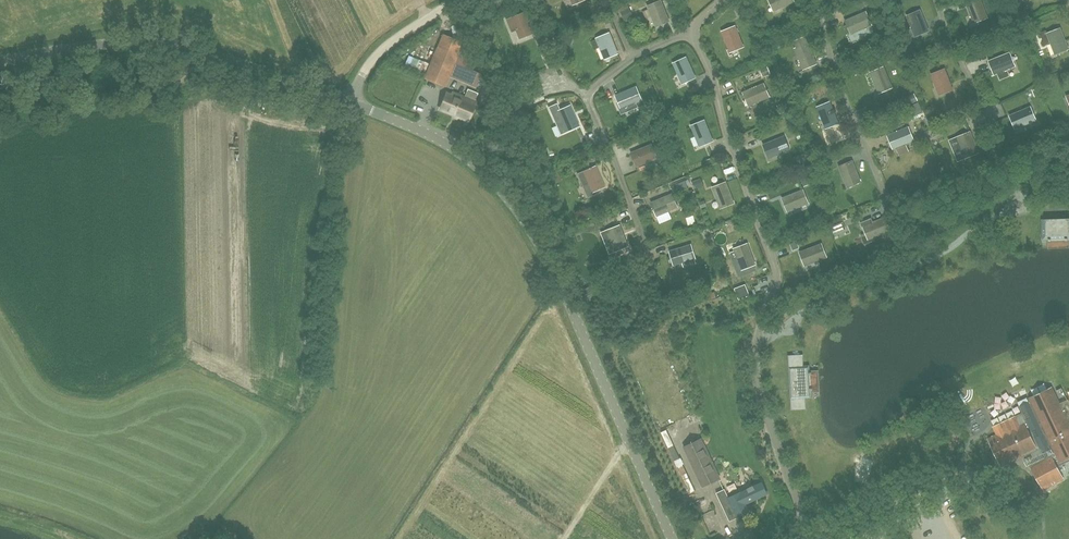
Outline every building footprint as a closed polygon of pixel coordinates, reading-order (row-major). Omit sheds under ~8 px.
[(793,0),(769,0),(771,5),(774,4),(776,9),(793,2),(793,0)] [(980,0),(972,0),(966,2),(973,20),(978,18),(979,21),(987,18),(980,0)] [(669,21),(661,1),(648,6),(655,24),(660,22),(661,24),(669,21)] [(630,3),(621,3),(622,17),(631,16),(630,3)] [(928,31),(920,11),(907,16),(914,33),(919,31),(920,34),(928,31)] [(871,25),(866,12),(846,21),(849,29),(852,28),(854,33),(871,25)] [(532,33),(524,13),(511,18),(512,19),(507,21),(511,32),(516,30),(518,36),(526,33),(527,35),(532,33)] [(735,27),(722,32),(729,49),(734,47),(735,50),(743,47),(735,27)] [(1068,49),(1060,29),(1047,34),(1054,52),(1059,49),(1060,52),(1068,49)] [(1046,31),(1041,32),(1044,44),(1049,42),(1046,31)] [(609,33),(597,39),(604,56),(609,54),(610,57),(618,54),(609,33)] [(443,35),(425,78),(444,86),(449,76),(475,87),(480,74),(471,70),(473,64),(459,58),(465,44),(463,43),(443,35)] [(800,39),(803,46),(795,49),(802,66),(807,64),(808,67),(816,64),(805,37),(800,39)] [(995,68),(997,73),(998,73),(1000,80),(1010,76),(1007,69),(1014,66),(1009,53),(989,61),(992,69),(995,68)] [(409,55),(406,63),(425,70),(428,62),(409,55)] [(695,78),(686,58),(674,64),(681,81),(686,79),(687,81),(695,78)] [(891,88),(883,67),(871,73),(878,90),(883,88),(884,91),(891,88)] [(952,90),(944,69),(932,75),(939,92),(944,90),(945,93),(952,90)] [(752,104),(769,97),(764,84),(744,93),(747,100),(749,99),(752,104)] [(622,111),(637,105),(636,102),(641,100),(636,87),(616,96),(619,103),(619,104),(622,111)] [(475,102),(474,102),(478,93),(468,89),(464,98),(453,93),(452,95),(447,93),(440,109),(468,121),(475,102)] [(1007,113),(1030,105),(1025,92),(1002,100),(1007,113)] [(839,122),(831,102),(818,107),(825,125),(830,123),(831,126),(839,122)] [(579,125),(570,106),(557,111),(558,113),(553,115),(558,125),(562,123),(565,129),(572,125),(574,128),(579,125)] [(1035,120),(1030,107),(1010,116),(1013,123),(1016,122),(1018,127),(1035,120)] [(713,141),(704,121),(692,126),(699,144),(704,142),(705,144),(713,141)] [(913,140),(908,128),(888,136),(891,144),(894,143),(896,148),(913,140)] [(978,152),(970,132),(957,137),(964,155),(969,153),(970,155),(978,152)] [(784,137),(764,145),(767,153),(770,152),(772,157),(789,150),(784,137)] [(652,145),(631,153),(635,161),(637,160),(639,165),(657,158),(652,145)] [(860,182),(852,161),(839,167),(846,184),(851,182),(853,185),(860,182)] [(578,174),(578,176),(583,186),(588,197),(601,191),(599,188),(604,186),(595,166),(583,172),(578,174)] [(733,203),(726,183),(713,188),(720,205),(725,203),(726,206),(733,203)] [(803,190),(783,199),(786,206),(788,205),(790,210),(808,203),(803,190)] [(672,194),(652,203),(655,211),(658,210),(660,215),(677,207),(672,194)] [(822,216),(831,212),(826,199),(817,203),(822,216)] [(865,235),(867,234),(870,233),(872,238),(883,234),(884,238),(896,234),(891,223),(887,225),(884,218),(873,223),(871,218),(860,223),(865,235)] [(1068,239),(1068,218),(1058,219),(1058,240),(1065,239),(1065,240),(1068,240),(1068,239)] [(1042,240),(1047,240),(1049,240),(1049,241),(1051,241),(1051,240),(1058,240),(1058,219),(1041,219),(1042,235),(1042,240)] [(628,246),(620,226),(602,233),(607,245),(612,243),(614,249),(621,246),(622,248),(628,246)] [(735,268),(740,266),(741,267),(746,265),(747,268),(755,264),(747,244),(734,249),(735,251),(729,253),(735,268)] [(821,244),(801,252),(804,260),(806,259),(808,264),(826,257),(821,244)] [(695,258),(691,245),(670,252),(672,257),(674,256),(677,264),(683,262),(684,267),(695,264),(694,259),(695,258)] [(768,275),(757,278),(758,284),(753,286),(755,293),(772,288),(768,275)] [(746,283),(735,287),(739,299),(750,295),(746,283)] [(582,291),(586,299),(597,293),(593,285),(582,291)] [(803,354),(788,355),(789,383),(811,381),(811,375),(812,375),(812,372),(810,372),(810,371),(809,365),(806,366),(806,365),(804,366),(803,354)] [(811,381),(789,383),(791,410),(806,409),(805,398),(808,398),(811,398),(811,392),(811,390),(813,390),(813,388),(811,388),(811,381)] [(988,439),(1001,466),(1025,455),(1026,456),(1027,458),(1025,459),(1027,463),(1029,462),(1031,466),(1030,466),(1043,489),(1063,478),(1057,467),(1068,461),(1068,408),(1066,400),(1059,404),(1051,388),(1029,398),(1032,403),(1030,404),(1027,398),(1017,402),(1019,406),(1022,413),(993,427),(993,428),(997,435),(988,439)] [(703,487),(718,479),(720,479),(701,439),(684,447),(703,487)] [(768,494),(762,482),(729,498),(725,489),(716,493),(729,520),(737,516),(737,517),(750,512),(747,504),(768,494)] [(726,485),(728,491),(737,489),(735,482),(726,485)]
